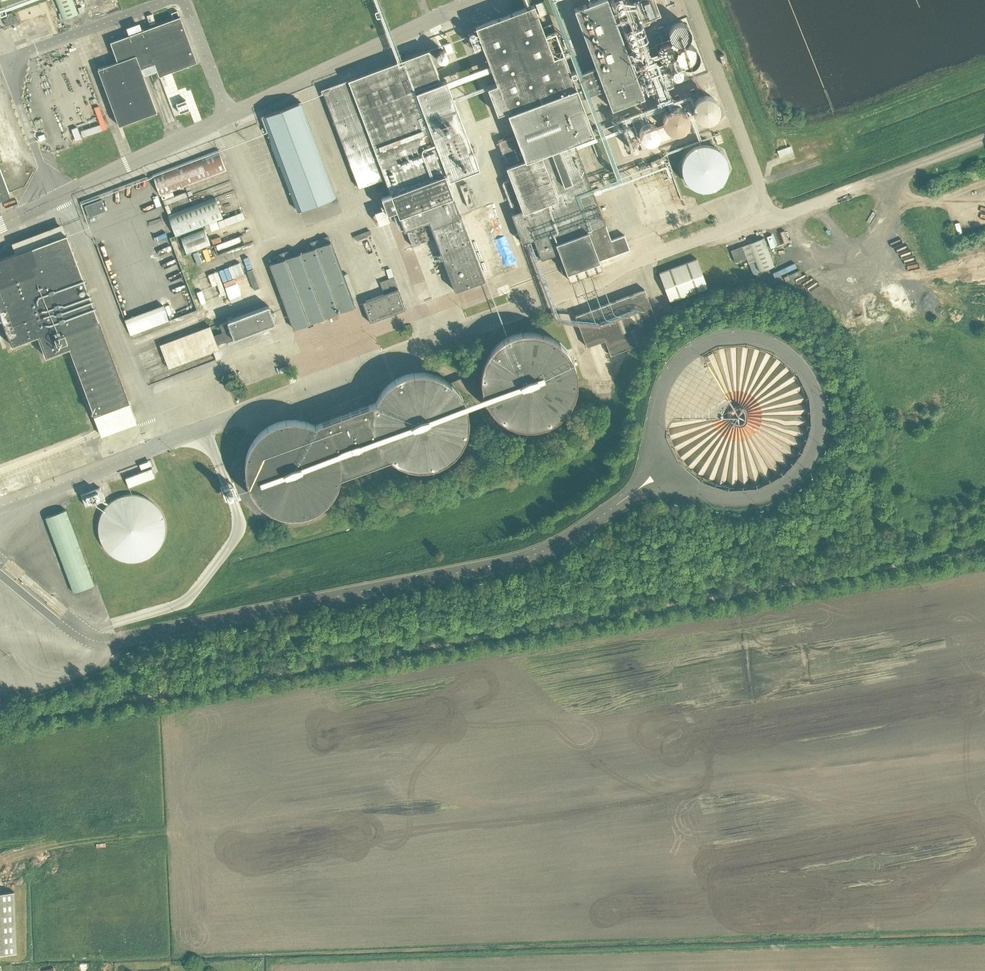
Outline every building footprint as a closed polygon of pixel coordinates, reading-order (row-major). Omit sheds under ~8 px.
[(63,19),(78,14),(73,0),(56,0),(63,19)] [(629,249),(624,235),(612,240),(574,140),(593,132),(580,96),(602,88),(609,106),(642,94),(606,0),(589,0),(571,7),(594,67),(572,76),(564,56),(556,59),(535,2),(476,25),(498,81),(488,84),(498,110),(508,107),(516,128),(527,158),(509,165),(507,166),(512,178),(524,209),(514,213),(513,213),(524,242),(535,238),(537,245),(532,247),(537,260),(542,257),(542,258),(560,251),(568,272),(600,259),(629,249)] [(659,15),(654,0),(640,0),(629,4),(637,24),(659,15)] [(111,41),(118,61),(98,68),(119,125),(157,111),(141,67),(155,62),(160,75),(198,61),(181,16),(180,16),(178,10),(172,12),(174,18),(111,41)] [(5,19),(8,25),(18,21),(16,15),(14,16),(12,12),(6,14),(8,18),(5,19)] [(124,33),(137,28),(134,22),(121,26),(124,33)] [(359,188),(385,178),(405,230),(428,221),(455,291),(484,280),(446,180),(482,166),(449,79),(442,82),(430,48),(322,90),(359,188)] [(698,97),(696,118),(715,121),(718,99),(698,97)] [(262,116),(298,211),(337,196),(300,102),(262,116)] [(97,124),(77,129),(76,126),(69,128),(72,138),(106,129),(99,104),(92,106),(97,124)] [(653,121),(626,127),(629,143),(679,132),(677,125),(682,124),(678,108),(651,114),(653,121)] [(37,131),(43,129),(38,117),(32,119),(37,131)] [(509,165),(527,158),(516,128),(498,135),(509,165)] [(681,162),(681,169),(683,175),(684,178),(686,181),(688,183),(691,186),(694,187),(697,189),(700,189),(703,190),(707,190),(710,189),(713,188),(716,187),(719,185),(721,183),(723,180),(725,177),(726,174),(727,171),(727,168),(727,164),(727,161),(726,158),(724,155),(721,150),(715,146),(712,145),(709,144),(705,143),(702,143),(699,144),(696,145),(693,146),(688,150),(685,153),(682,159),(681,162)] [(777,150),(779,156),(792,151),(790,145),(777,150)] [(221,149),(153,173),(161,195),(229,170),(221,149)] [(10,193),(0,165),(0,196),(10,193)] [(514,213),(524,209),(512,178),(502,182),(514,213)] [(460,185),(468,207),(475,204),(467,183),(460,185)] [(172,191),(161,195),(162,200),(174,195),(172,191)] [(187,196),(185,191),(162,200),(164,204),(187,196)] [(215,197),(168,215),(176,236),(223,219),(215,197)] [(102,200),(85,206),(89,217),(106,211),(102,200)] [(220,226),(243,218),(241,212),(218,221),(220,226)] [(407,232),(412,246),(419,243),(434,238),(428,223),(413,229),(414,229),(407,232)] [(766,229),(769,242),(781,238),(778,226),(766,229)] [(186,252),(210,244),(205,229),(181,237),(186,252)] [(371,233),(369,229),(354,235),(355,239),(371,233)] [(11,256),(0,260),(0,311),(12,345),(40,335),(47,355),(72,346),(97,413),(128,402),(67,236),(11,256)] [(312,249),(291,256),(289,251),(276,256),(278,262),(270,265),(295,329),(355,306),(328,236),(310,243),(312,249)] [(774,265),(763,237),(731,250),(735,262),(746,258),(749,263),(755,260),(759,271),(774,265)] [(661,272),(672,300),(709,285),(698,257),(661,272)] [(221,282),(243,272),(238,261),(216,270),(221,282)] [(252,273),(233,281),(236,287),(255,279),(252,273)] [(362,301),(370,322),(406,308),(394,276),(380,282),(384,293),(362,301)] [(607,337),(612,352),(646,339),(658,319),(646,287),(577,314),(589,344),(607,337)] [(124,320),(130,335),(168,321),(163,306),(124,320)] [(220,325),(226,342),(276,324),(269,307),(220,325)] [(211,327),(160,345),(169,368),(219,350),(211,327)] [(481,372),(480,381),(481,389),(484,398),(488,406),(493,413),(500,419),(507,424),(515,427),(524,429),(533,429),(542,427),(550,424),(558,419),(564,413),(570,406),(574,398),(576,389),(577,381),(576,372),(574,363),(570,355),(564,348),(558,342),(550,337),(542,334),(533,332),(524,332),(515,334),(507,337),(500,342),(493,348),(488,355),(484,363),(481,372)] [(738,491),(750,490),(762,487),(773,482),(783,475),(792,467),(799,457),(804,446),(808,434),(810,422),(809,410),(807,398),(803,387),(797,377),(789,368),(780,360),(770,354),(759,349),(748,347),(736,346),(724,347),(713,350),(702,355),(693,361),(684,369),(677,378),(671,388),(667,399),(665,411),(664,423),(666,436),(670,447),(676,458),(683,468),(692,476),(702,482),(714,487),(726,490),(738,491)] [(375,402),(315,425),(306,421),(297,420),(288,420),(278,421),(270,425),(262,430),(255,437),(250,444),(246,453),(244,462),(244,472),(246,481),(249,489),(254,497),(260,504),(268,510),(276,514),(285,516),(295,517),(304,515),(313,512),(321,507),(328,501),(334,494),(338,486),(340,477),(389,458),(397,464),(405,468),(414,470),(424,470),(433,468),(442,465),(450,460),(456,454),(462,446),(466,438),(468,429),(469,419),(467,410),(464,401),(460,393),(454,386),(446,380),(438,376),(429,373),(420,373),(410,374),(401,376),(393,381),(386,387),(380,394),(375,402)] [(321,416),(345,407),(342,399),(318,409),(321,416)] [(121,477),(125,487),(154,476),(150,466),(121,477)] [(100,487),(76,494),(80,506),(103,499),(100,487)] [(165,532),(165,528),(165,524),(164,520),(163,515),(161,511),(158,507),(154,503),(150,500),(146,497),(141,495),(136,494),(131,494),(126,495),(121,496),(117,497),(114,499),(110,502),(107,505),(104,508),(102,512),(100,517),(98,522),(98,528),(98,533),(100,538),(101,543),(104,547),(107,551),(110,554),(113,556),(117,558),(121,560),(125,561),(130,561),(135,561),(140,560),(145,559),(150,556),(154,553),(158,549),(161,545),(163,541),(164,536),(165,532)] [(93,584),(64,509),(46,516),(75,591),(93,584)] [(17,952),(14,891),(0,892),(0,953),(17,952)]
